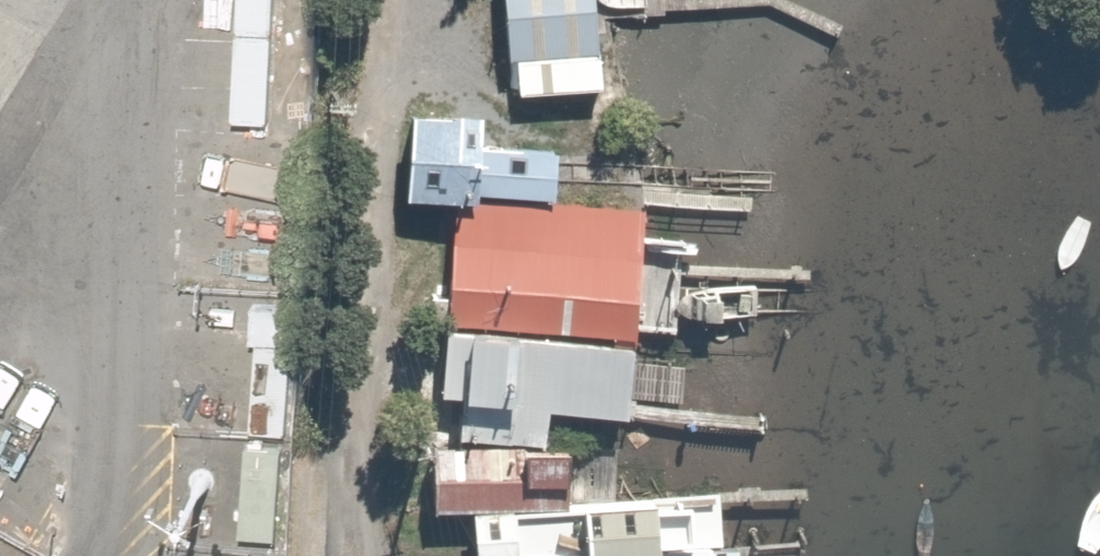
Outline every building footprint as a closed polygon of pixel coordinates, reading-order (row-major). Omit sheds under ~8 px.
[(508,100),(591,89),(580,0),(495,0),(508,100)] [(487,117),(406,116),(410,193),(454,193),(557,195),(560,151),(494,147),(487,117)] [(636,208),(454,193),(446,327),(636,343),(636,208)] [(636,343),(446,327),(429,450),(540,455),(549,419),(638,427),(636,343)] [(540,455),(429,450),(424,505),(467,505),(626,505),(629,460),(540,455)] [(467,505),(473,555),(661,555),(652,504),(626,505),(467,505)]
